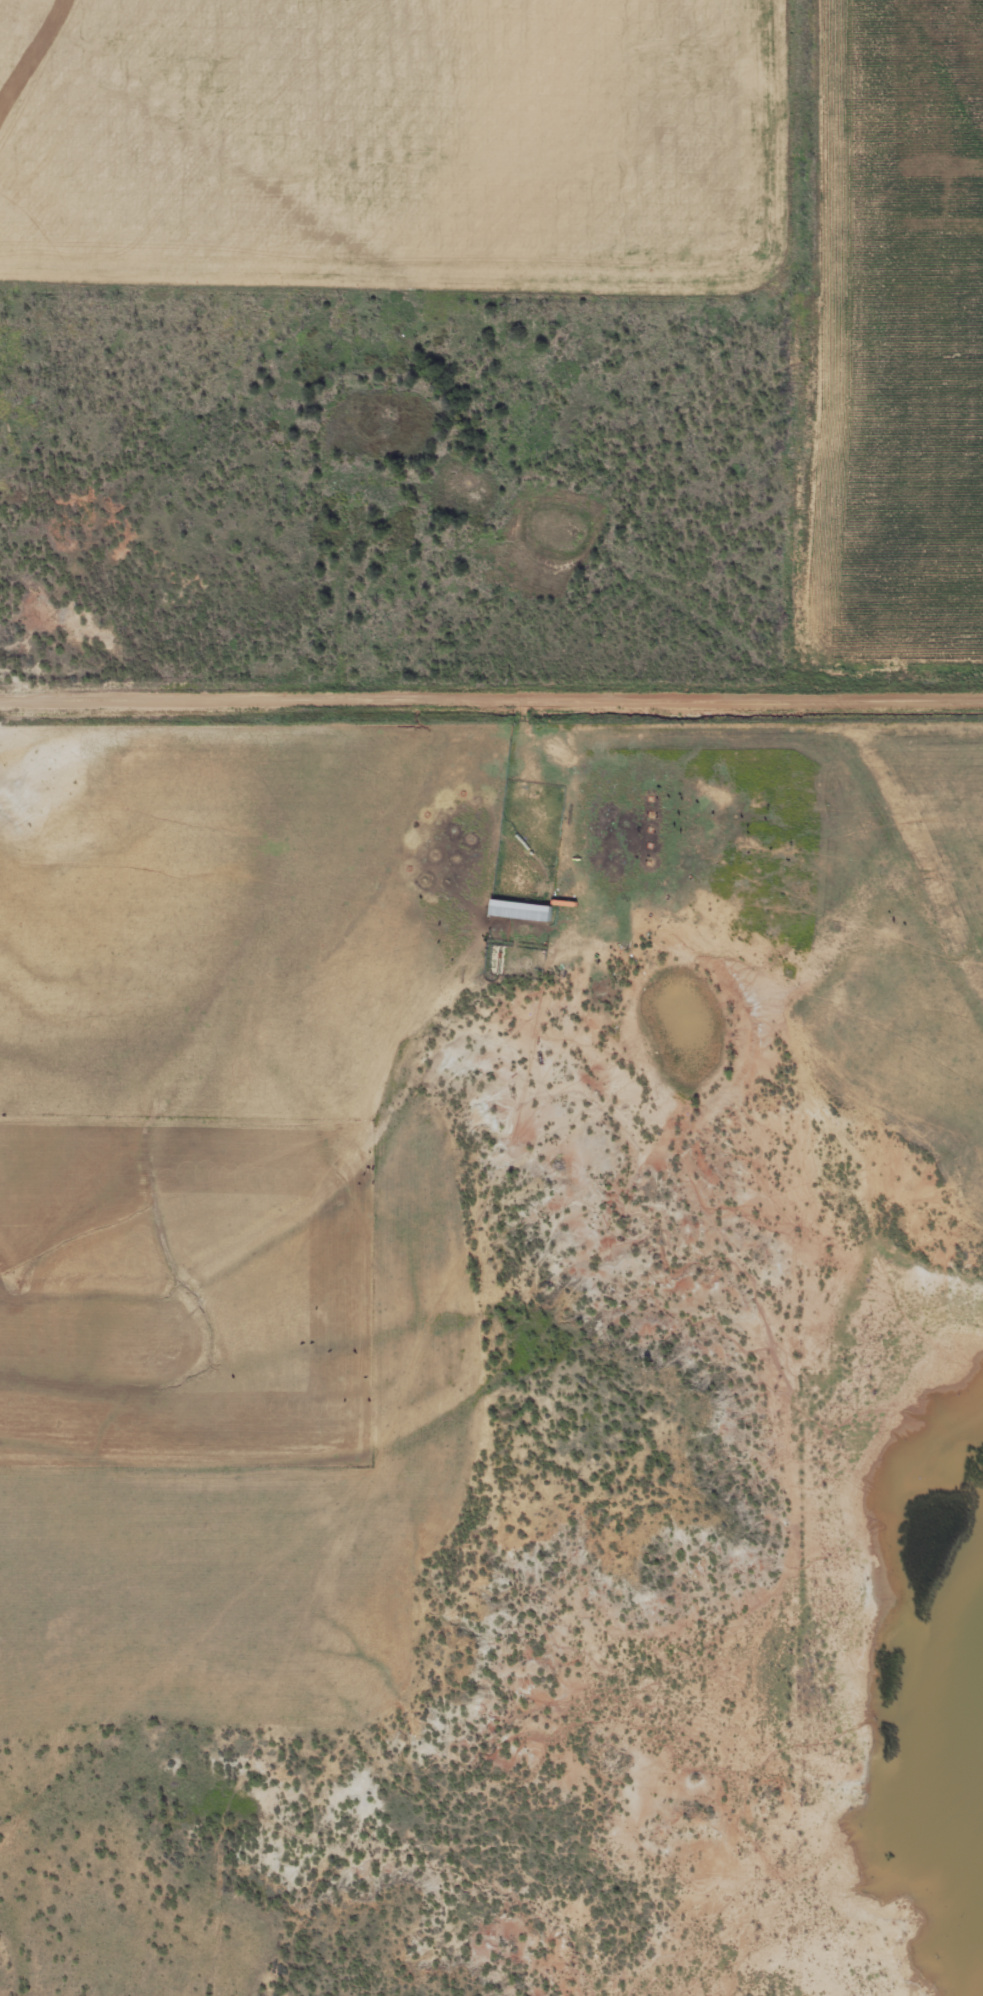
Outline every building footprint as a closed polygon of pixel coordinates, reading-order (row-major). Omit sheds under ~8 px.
[(552,908),(492,900),(490,917),(550,924),(552,908)]
